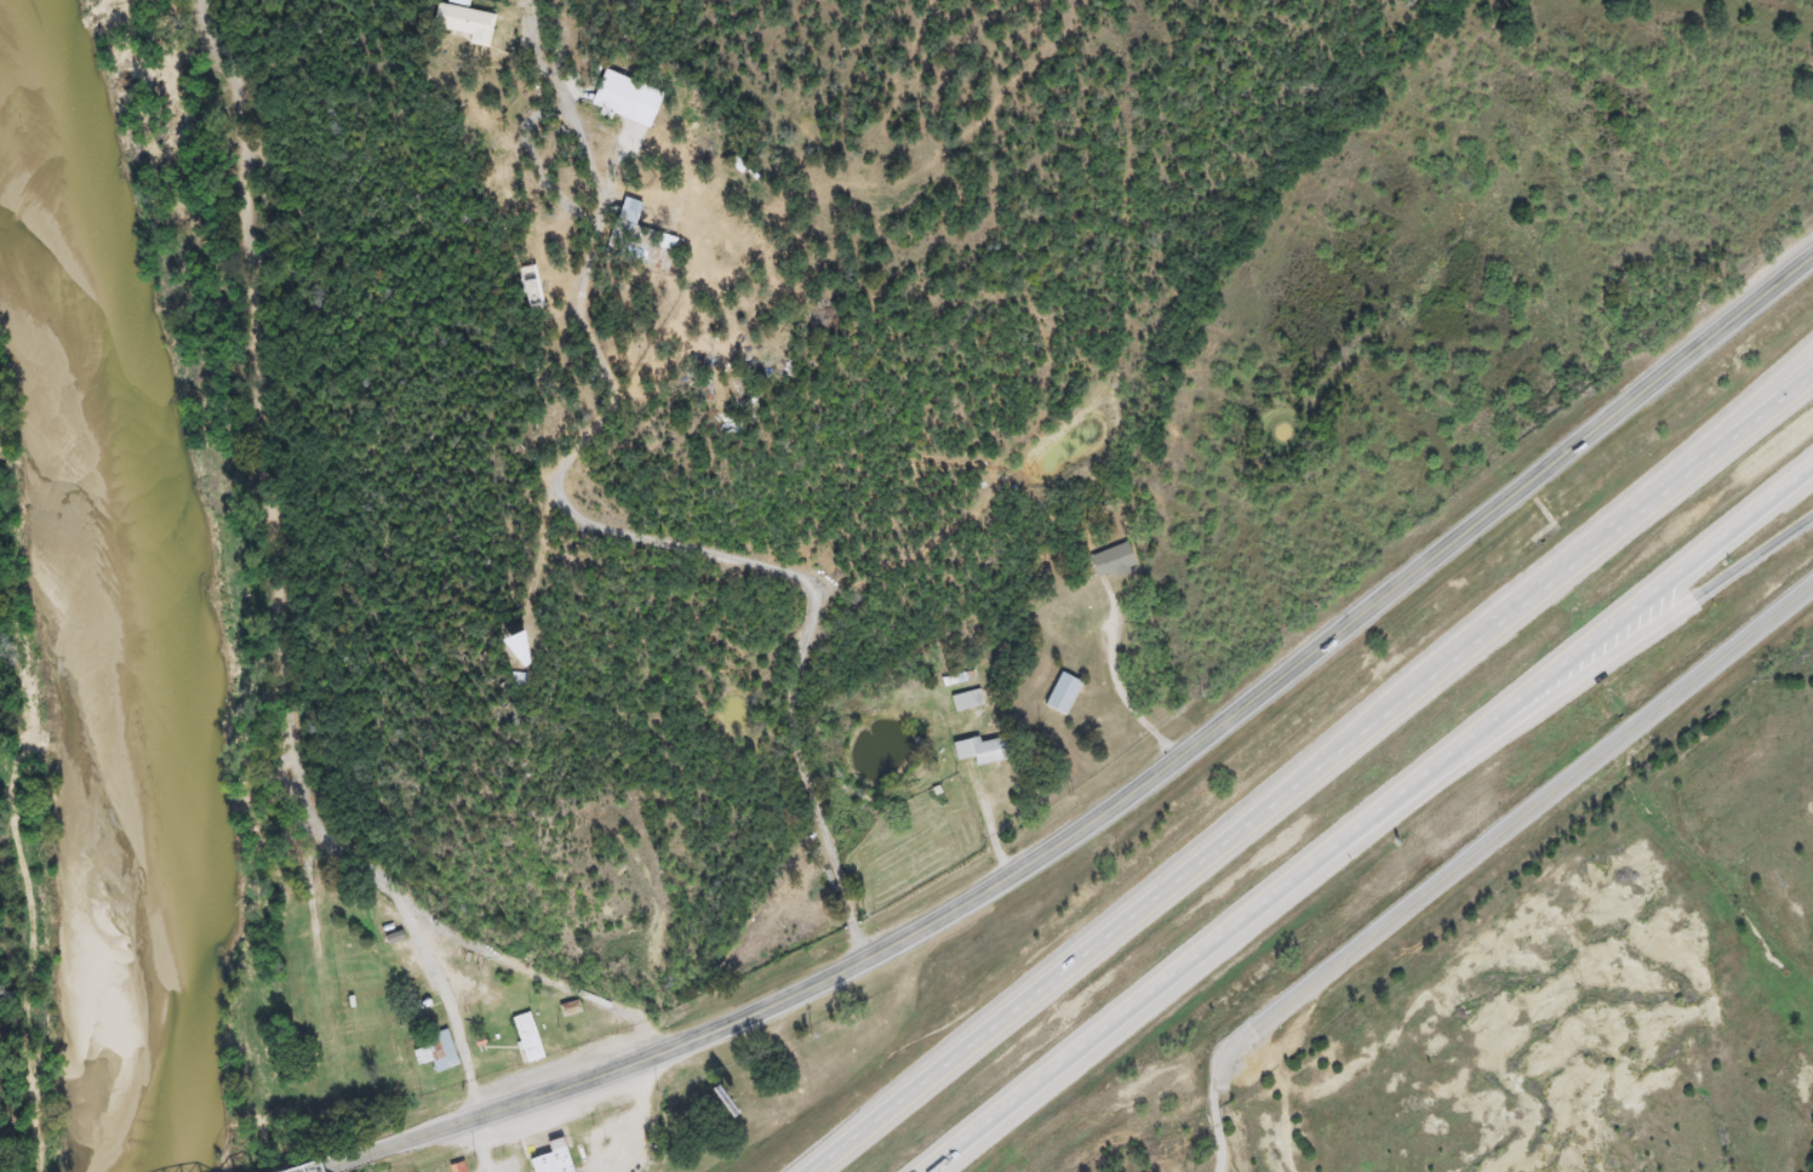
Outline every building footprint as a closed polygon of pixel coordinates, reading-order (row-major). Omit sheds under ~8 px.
[(435,7),(436,0),(468,0),(467,11),(493,15),(487,48),(464,45),(465,36),(422,29),(425,6),(435,7)] [(596,90),(601,72),(640,84),(634,101),(596,90)] [(630,228),(612,222),(620,198),(639,205),(630,228)] [(674,239),(671,251),(653,248),(654,235),(674,239)] [(623,262),(625,247),(670,257),(667,271),(623,262)] [(1132,568),(1092,581),(1085,556),(1125,544),(1132,568)] [(1062,716),(1040,707),(1054,671),(1077,681),(1062,716)] [(971,767),(968,757),(953,761),(948,745),(994,733),(1001,759),(971,767)] [(383,904),(377,911),(359,896),(365,888),(383,904)] [(412,959),(389,967),(387,960),(410,951),(412,959)] [(411,1022),(407,1013),(429,1005),(433,1013),(411,1022)] [(521,1063),(510,1022),(526,1018),(537,1059),(521,1063)] [(423,1034),(446,1031),(451,1069),(427,1071),(423,1034)] [(556,1138),(566,1171),(526,1171),(522,1159),(544,1153),(542,1143),(556,1138)]
